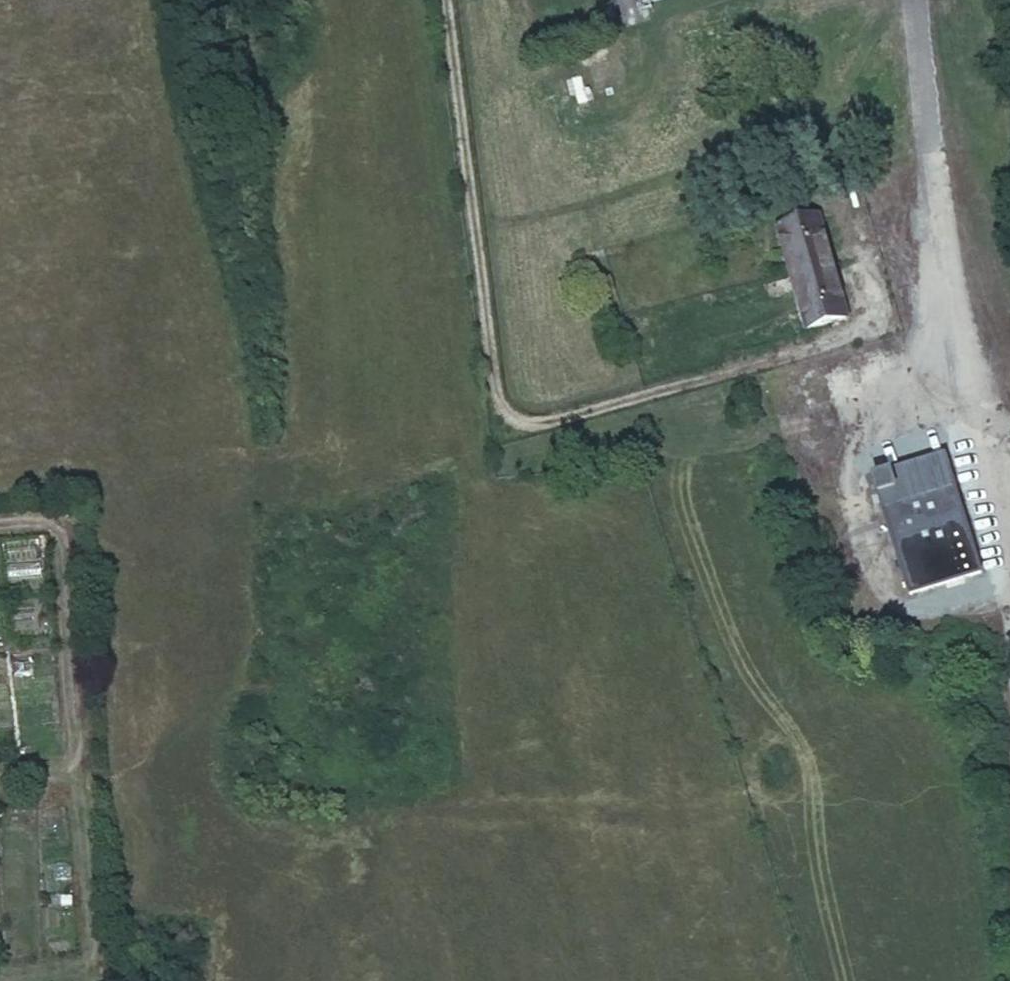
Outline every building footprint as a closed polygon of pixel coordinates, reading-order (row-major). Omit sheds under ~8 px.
[(777,229),(803,335),(844,323),(816,218),(777,229)] [(870,479),(902,596),(974,575),(941,458),(870,479)]
